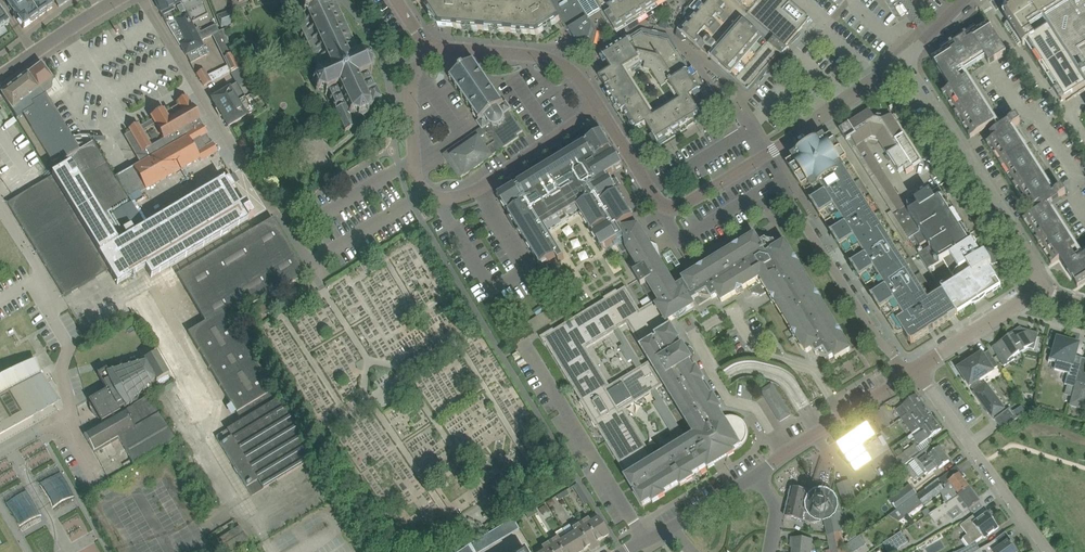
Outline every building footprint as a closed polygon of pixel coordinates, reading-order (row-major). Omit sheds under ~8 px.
[(18,21),(18,23),(23,29),(29,25),(31,24),(30,24),(46,12),(46,13),(47,12),(54,7),(49,1),(49,0),(3,0),(18,21)] [(186,56),(187,55),(191,63),(208,55),(203,45),(201,41),(195,29),(192,23),(187,14),(186,14),(180,4),(178,0),(155,0),(161,14),(161,13),(167,25),(174,37),(180,46),(181,45),(186,56)] [(180,4),(186,14),(187,14),(192,23),(208,15),(202,0),(178,0),(180,4)] [(379,106),(383,104),(380,100),(382,99),(376,86),(374,87),(368,73),(369,73),(371,75),(372,73),(370,71),(373,69),(373,65),(375,65),(375,63),(372,63),(372,59),(370,57),(371,55),(370,53),(368,55),(365,53),(362,53),(362,50),(360,50),(360,53),(359,54),(336,3),(337,2),(336,1),(335,2),(334,0),(332,1),(333,3),(329,4),(327,0),(287,0),(281,2),(288,21),(294,18),(295,20),(293,21),(294,23),(296,22),(298,27),(296,28),(297,29),(299,28),(302,36),(300,36),(301,38),(303,37),(306,44),(304,45),(305,47),(307,46),(310,53),(309,54),(309,56),(311,55),(314,62),(313,63),(313,65),(315,64),(319,72),(318,72),(316,71),(314,72),(316,74),(314,76),(314,80),(312,80),(312,82),(314,82),(314,86),(317,89),(315,90),(317,92),(318,90),(321,92),(325,92),(325,95),(327,95),(327,92),(328,91),(331,98),(329,99),(330,101),(332,100),(334,105),(333,106),(345,132),(355,128),(353,124),(355,122),(355,119),(358,119),(358,120),(360,120),(360,119),(365,119),(368,115),(369,116),(370,115),(370,114),(373,110),(373,105),(374,105),(374,103),(375,102),(377,107),(379,106)] [(547,0),(544,0),(531,8),(453,2),(452,0),(421,0),(438,27),(537,35),(560,20),(547,0)] [(565,27),(568,32),(569,31),(577,43),(589,45),(592,44),(595,31),(588,20),(590,18),(588,14),(587,15),(578,0),(547,0),(560,20),(565,27)] [(597,8),(600,12),(602,10),(603,11),(602,10),(596,0),(593,0),(597,8)] [(596,0),(602,10),(603,11),(609,21),(610,21),(616,30),(625,24),(626,24),(625,23),(635,17),(635,18),(664,0),(596,0)] [(688,11),(686,20),(686,21),(685,30),(681,31),(680,36),(683,39),(688,37),(693,41),(692,42),(701,50),(723,69),(727,64),(733,69),(728,74),(747,90),(779,54),(782,57),(788,51),(788,50),(785,48),(810,19),(804,13),(800,18),(795,14),(799,9),(789,0),(697,0),(688,11)] [(1012,3),(1005,8),(1003,15),(1008,22),(1004,24),(1012,37),(1012,36),(1018,45),(1021,43),(1023,46),(1025,44),(1062,102),(1066,99),(1067,102),(1084,91),(1084,60),(1078,49),(1084,44),(1084,0),(1010,0),(1012,3)] [(799,9),(795,14),(800,18),(804,13),(799,9)] [(9,23),(9,22),(0,10),(0,29),(9,23)] [(231,11),(217,16),(221,28),(224,27),(228,26),(235,23),(231,11)] [(198,27),(195,29),(201,41),(212,36),(219,32),(219,31),(216,25),(201,32),(198,27)] [(950,88),(942,93),(970,138),(995,123),(966,78),(962,80),(957,72),(989,52),(995,61),(1007,53),(988,25),(977,32),(974,27),(940,49),(943,54),(933,60),(950,88)] [(608,68),(606,66),(599,71),(598,75),(606,87),(603,89),(631,134),(646,125),(659,146),(719,109),(720,104),(710,88),(707,90),(693,68),(690,70),(678,51),(676,52),(668,41),(643,35),(642,33),(621,46),(617,46),(603,55),(607,62),(610,67),(608,68)] [(223,58),(227,66),(230,73),(240,68),(232,53),(223,58)] [(452,78),(451,78),(451,79),(450,80),(451,81),(452,80),(457,87),(456,88),(457,89),(458,88),(463,95),(462,96),(462,97),(464,96),(469,103),(467,104),(468,105),(469,104),(474,112),(473,113),(474,114),(473,114),(476,118),(478,117),(480,120),(477,122),(478,122),(477,123),(483,130),(482,131),(469,139),(470,141),(467,144),(465,142),(462,145),(446,155),(446,156),(462,178),(519,138),(517,135),(523,131),(510,112),(512,110),(506,102),(505,103),(504,103),(503,104),(498,97),(499,96),(499,95),(497,96),(492,89),(494,88),(493,87),(492,88),(486,80),(488,79),(487,78),(486,79),(481,72),(482,71),(481,70),(480,71),(475,64),(476,63),(476,62),(474,63),(473,61),(473,62),(472,62),(473,63),(467,68),(466,68),(465,69),(461,72),(460,72),(459,73),(453,78),(452,76),(451,77),(452,78)] [(1,95),(17,118),(35,105),(34,104),(46,95),(51,91),(53,79),(41,64),(22,79),(21,78),(19,78),(16,80),(16,82),(16,83),(1,95)] [(723,69),(728,74),(733,69),(727,64),(723,69)] [(244,67),(240,68),(230,73),(239,88),(252,80),(244,67)] [(221,69),(208,76),(211,82),(211,83),(224,76),(221,69)] [(204,70),(197,74),(204,86),(211,82),(208,76),(207,76),(204,70)] [(230,88),(211,99),(212,99),(216,106),(218,109),(222,117),(224,119),(228,126),(228,127),(246,116),(253,112),(239,88),(236,84),(230,88)] [(72,139),(46,95),(34,104),(35,105),(17,118),(17,119),(36,150),(36,151),(48,171),(81,153),(74,142),(75,140),(76,140),(76,139),(72,139)] [(140,127),(138,125),(130,130),(131,132),(124,136),(140,164),(117,177),(117,178),(128,197),(144,187),(146,190),(200,159),(201,161),(208,157),(217,152),(218,152),(213,143),(211,144),(210,141),(209,141),(207,137),(208,137),(206,134),(207,133),(204,127),(203,125),(202,125),(199,119),(192,107),(186,97),(178,102),(179,104),(176,106),(172,108),(171,109),(165,113),(163,110),(154,116),(152,117),(153,119),(140,127)] [(839,130),(894,215),(906,208),(882,170),(864,143),(875,136),(887,156),(888,155),(899,173),(904,170),(907,175),(914,170),(913,167),(921,162),(904,136),(896,122),(891,115),(884,120),(882,116),(878,115),(874,117),(869,110),(849,123),(839,130)] [(986,143),(1029,210),(1036,205),(1039,210),(1023,220),(1051,265),(1060,260),(1078,287),(1084,283),(1084,256),(1077,261),(1072,252),(1076,249),(1048,205),(1066,194),(1062,188),(1052,194),(1011,129),(1020,123),(1016,117),(988,135),(991,140),(986,143)] [(697,271),(683,280),(685,283),(682,285),(676,289),(673,283),(659,260),(660,259),(659,257),(657,258),(654,252),(650,245),(651,244),(650,242),(649,243),(639,227),(633,228),(629,221),(630,221),(634,219),(616,189),(611,181),(608,177),(617,172),(624,168),(621,164),(614,153),(613,153),(611,150),(612,149),(602,133),(587,142),(587,143),(585,144),(525,180),(518,185),(515,187),(515,186),(498,197),(507,212),(508,212),(509,214),(510,215),(519,230),(541,267),(556,258),(559,262),(565,259),(550,234),(546,228),(577,209),(581,214),(581,215),(592,233),(593,233),(594,235),(593,235),(603,251),(615,243),(623,255),(628,251),(633,260),(628,264),(633,273),(634,274),(637,280),(638,280),(652,304),(666,324),(667,323),(676,318),(695,306),(691,301),(695,299),(699,306),(711,299),(712,300),(718,296),(721,302),(734,295),(736,294),(737,293),(736,291),(741,288),(742,290),(747,287),(752,295),(754,294),(759,295),(760,297),(769,292),(772,297),(774,296),(777,301),(775,302),(775,303),(776,304),(793,331),(793,332),(794,333),(795,332),(798,336),(797,338),(797,339),(806,353),(813,349),(816,355),(824,350),(829,359),(834,357),(836,360),(836,359),(837,359),(847,353),(848,352),(851,351),(842,337),(842,336),(841,335),(839,336),(836,331),(838,330),(837,329),(837,328),(820,301),(820,300),(819,299),(817,300),(815,296),(816,294),(816,293),(815,293),(799,265),(798,265),(798,264),(796,265),(793,260),(795,259),(794,258),(794,257),(785,243),(777,247),(774,241),(771,243),(767,242),(766,239),(760,243),(755,236),(741,244),(740,245),(739,245),(740,247),(736,250),(734,248),(733,249),(705,266),(704,267),(705,269),(700,272),(699,270),(698,271),(697,271)] [(811,202),(812,204),(820,217),(821,217),(832,234),(831,234),(841,249),(852,265),(851,265),(861,280),(872,297),(881,312),(882,312),(895,332),(895,333),(896,334),(898,334),(899,334),(901,334),(903,332),(910,342),(911,343),(913,342),(913,343),(950,320),(953,319),(956,316),(957,315),(943,293),(936,298),(835,140),(834,140),(831,134),(824,138),(824,137),(818,141),(817,141),(798,154),(792,158),(786,162),(790,168),(789,168),(802,188),(812,202),(811,202)] [(81,153),(48,171),(99,254),(145,226),(128,197),(117,178),(116,179),(94,144),(95,144),(93,142),(90,144),(91,147),(81,153)] [(222,177),(230,172),(223,161),(216,166),(222,177)] [(30,190),(7,203),(64,297),(109,270),(99,254),(48,171),(27,184),(30,190)] [(944,176),(947,181),(952,178),(949,173),(944,176)] [(99,254),(109,270),(117,284),(145,267),(151,277),(177,262),(186,257),(253,217),(229,176),(209,188),(145,226),(99,254)] [(935,189),(906,208),(894,215),(909,240),(910,239),(909,238),(914,235),(920,245),(926,241),(931,248),(920,255),(919,254),(929,270),(973,242),(973,241),(972,242),(972,241),(947,202),(946,202),(943,197),(943,196),(942,196),(940,198),(937,194),(938,193),(937,193),(935,190),(936,190),(935,189)] [(192,267),(183,272),(177,276),(205,322),(230,316),(307,276),(273,219),(254,230),(192,267)] [(941,290),(943,293),(957,315),(958,316),(959,315),(958,315),(1001,287),(988,266),(991,264),(992,265),(998,263),(988,247),(984,252),(984,254),(981,256),(973,242),(929,270),(943,261),(956,282),(943,291),(942,289),(941,290)] [(671,250),(664,255),(664,256),(669,263),(672,261),(677,269),(681,266),(678,262),(676,258),(671,250)] [(617,291),(604,299),(605,300),(604,300),(574,318),(574,319),(569,321),(561,326),(561,327),(554,331),(553,330),(540,337),(541,338),(545,345),(546,345),(576,392),(576,393),(581,401),(580,402),(588,415),(588,416),(596,429),(597,428),(602,436),(603,437),(627,477),(626,478),(627,479),(628,481),(632,487),(633,489),(643,506),(651,501),(664,493),(679,484),(682,482),(683,481),(691,476),(705,468),(706,467),(707,467),(712,463),(713,463),(722,458),(726,455),(733,451),(740,446),(742,445),(743,444),(744,443),(745,442),(746,440),(746,439),(747,437),(747,436),(747,434),(748,432),(747,431),(747,429),(747,428),(746,426),(746,425),(745,424),(744,422),(743,421),(742,420),(741,420),(740,419),(739,418),(737,418),(736,417),(734,417),(733,416),(731,416),(730,416),(728,417),(727,417),(725,418),(722,419),(719,416),(717,412),(710,400),(700,384),(693,372),(688,364),(692,362),(683,348),(679,350),(675,342),(671,336),(674,334),(674,335),(675,334),(671,328),(669,329),(666,324),(652,304),(640,311),(626,288),(626,287),(617,292),(617,291)] [(230,316),(205,322),(188,333),(241,421),(280,398),(230,316)] [(765,325),(755,325),(755,344),(765,344),(765,325)] [(1039,333),(1022,329),(992,347),(1004,367),(1015,360),(1013,357),(1028,348),(1034,350),(1039,333)] [(259,341),(255,335),(247,340),(251,346),(259,341)] [(1068,386),(1074,388),(1083,357),(1075,355),(1078,344),(1058,339),(1055,350),(1052,349),(1048,363),(1049,363),(1050,361),(1057,363),(1055,370),(1068,374),(1065,385),(1068,386)] [(101,422),(111,416),(120,411),(120,410),(126,407),(124,404),(155,379),(156,382),(169,374),(156,352),(155,353),(154,350),(145,356),(146,358),(144,360),(145,363),(138,365),(137,363),(136,363),(137,365),(130,367),(129,365),(128,366),(129,367),(122,369),(121,367),(120,368),(121,369),(113,371),(113,370),(112,370),(113,372),(109,373),(106,369),(97,374),(106,390),(89,400),(88,400),(90,403),(90,407),(91,411),(92,412),(93,413),(94,415),(96,417),(98,418),(100,419),(101,422)] [(971,386),(977,382),(993,371),(993,370),(999,366),(989,351),(983,355),(982,354),(973,359),(967,363),(959,369),(970,386),(971,386)] [(1083,360),(1084,356),(1083,356),(1083,357),(1074,388),(1072,397),(1070,406),(1069,406),(1084,410),(1084,361),(1083,360)] [(36,358),(7,374),(0,377),(0,439),(4,437),(60,402),(41,374),(36,358)] [(981,388),(977,382),(971,386),(975,392),(975,393),(993,417),(1004,409),(986,384),(981,388)] [(761,391),(769,403),(780,422),(791,416),(772,385),(761,391)] [(1068,386),(1065,395),(1072,397),(1074,388),(1068,386)] [(923,404),(916,395),(903,405),(895,411),(901,419),(923,404)] [(133,405),(133,406),(84,434),(94,451),(118,437),(134,465),(174,442),(148,396),(133,405)] [(316,458),(280,398),(241,421),(216,437),(252,496),(316,458)] [(923,404),(901,419),(913,434),(934,419),(923,404)] [(1010,408),(1005,412),(1013,422),(1018,419),(1010,408)] [(873,416),(879,425),(883,431),(890,427),(881,411),(873,416)] [(913,434),(908,438),(911,442),(916,439),(920,445),(928,440),(933,436),(942,430),(934,419),(921,429),(913,434)] [(869,427),(865,420),(835,441),(836,442),(837,440),(841,446),(840,447),(856,470),(856,471),(872,461),(861,445),(875,435),(869,427)] [(914,446),(905,453),(909,458),(916,454),(920,451),(917,447),(916,445),(914,446)] [(949,462),(939,448),(934,452),(930,447),(931,447),(930,447),(914,459),(925,475),(926,474),(927,473),(929,475),(937,469),(936,468),(938,467),(940,469),(949,462)] [(545,482),(556,476),(549,464),(538,471),(545,482)] [(410,489),(419,480),(411,471),(401,479),(410,489)] [(969,488),(962,478),(959,474),(951,480),(949,478),(942,483),(946,488),(945,489),(953,499),(955,498),(958,496),(959,496),(959,495),(969,488)] [(925,489),(926,490),(926,491),(918,497),(917,495),(898,509),(903,516),(908,512),(910,514),(923,505),(944,490),(937,480),(925,489)] [(855,497),(850,481),(837,486),(843,502),(855,497)] [(584,505),(588,503),(577,484),(573,487),(584,505)] [(804,512),(805,505),(808,492),(791,488),(789,498),(788,501),(785,515),(785,517),(797,519),(802,520),(802,519),(812,522),(813,516),(812,513),(804,512)] [(898,495),(897,495),(890,500),(891,502),(891,503),(896,509),(916,494),(911,488),(899,497),(898,495)] [(947,503),(929,515),(935,523),(948,514),(957,507),(963,514),(969,510),(970,509),(979,503),(980,502),(974,494),(971,489),(970,489),(969,488),(959,495),(959,496),(958,496),(955,498),(953,499),(947,503)] [(813,516),(812,522),(813,522),(824,519),(835,517),(834,513),(840,512),(841,511),(836,494),(825,497),(820,498),(815,500),(807,499),(809,492),(808,492),(805,505),(804,512),(812,513),(813,516)] [(552,499),(546,502),(549,508),(554,505),(554,503),(552,499)] [(545,505),(539,509),(542,515),(548,511),(549,511),(545,505)] [(835,517),(824,519),(828,535),(842,532),(846,531),(843,520),(841,511),(840,512),(834,513),(835,517)] [(983,537),(984,539),(999,528),(988,513),(977,521),(973,516),(961,526),(967,535),(963,538),(969,547),(983,537)] [(588,518),(580,523),(590,540),(593,538),(595,541),(598,542),(609,535),(598,517),(590,522),(588,518)] [(590,540),(580,523),(572,528),(574,532),(567,537),(576,551),(581,551),(588,547),(589,545),(587,542),(590,540)] [(838,533),(828,535),(832,551),(846,551),(842,532),(838,533)] [(883,544),(889,551),(894,551),(908,543),(902,532),(883,544)] [(859,536),(848,544),(853,551),(854,551),(865,545),(859,536)] [(567,537),(560,541),(557,537),(549,542),(555,551),(576,551),(567,537)] [(803,540),(792,539),(791,547),(793,547),(793,551),(810,551),(811,541),(803,540)] [(549,542),(541,547),(544,551),(541,551),(555,551),(549,542)] [(994,542),(981,549),(977,551),(975,551),(1017,551),(1013,547),(1014,546),(1012,544),(1011,544),(1009,542),(1002,547),(1000,545),(995,549),(991,544),(994,542)]
